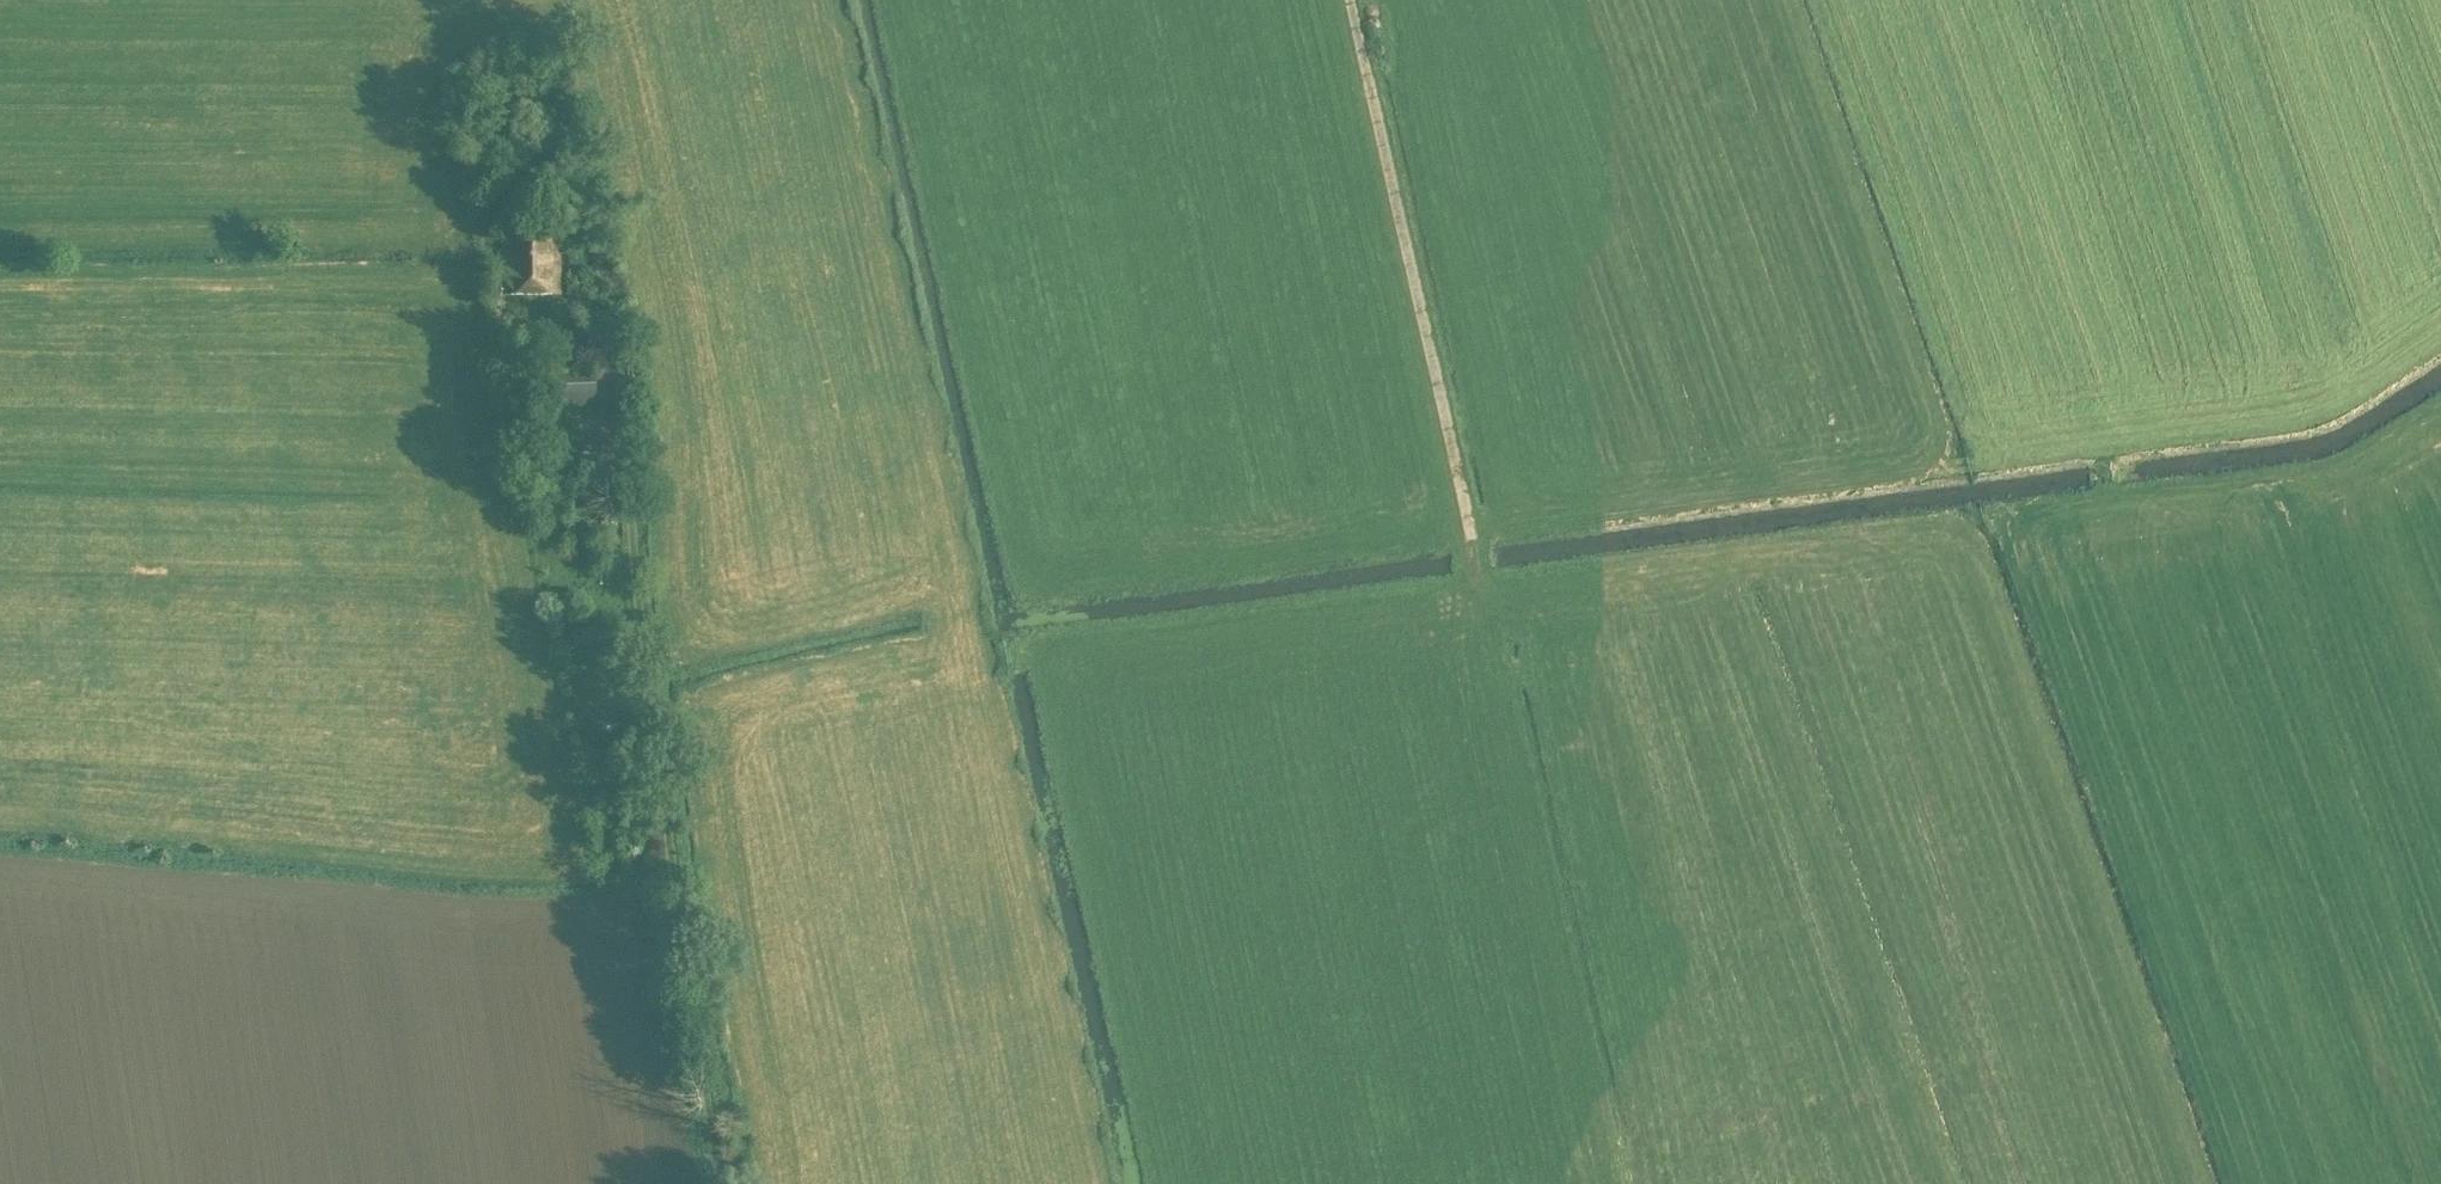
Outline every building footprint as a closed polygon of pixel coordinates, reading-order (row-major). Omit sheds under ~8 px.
[(505,233),(505,293),(559,294),(559,233),(505,233)] [(625,362),(561,362),(561,401),(625,401),(625,362)]
